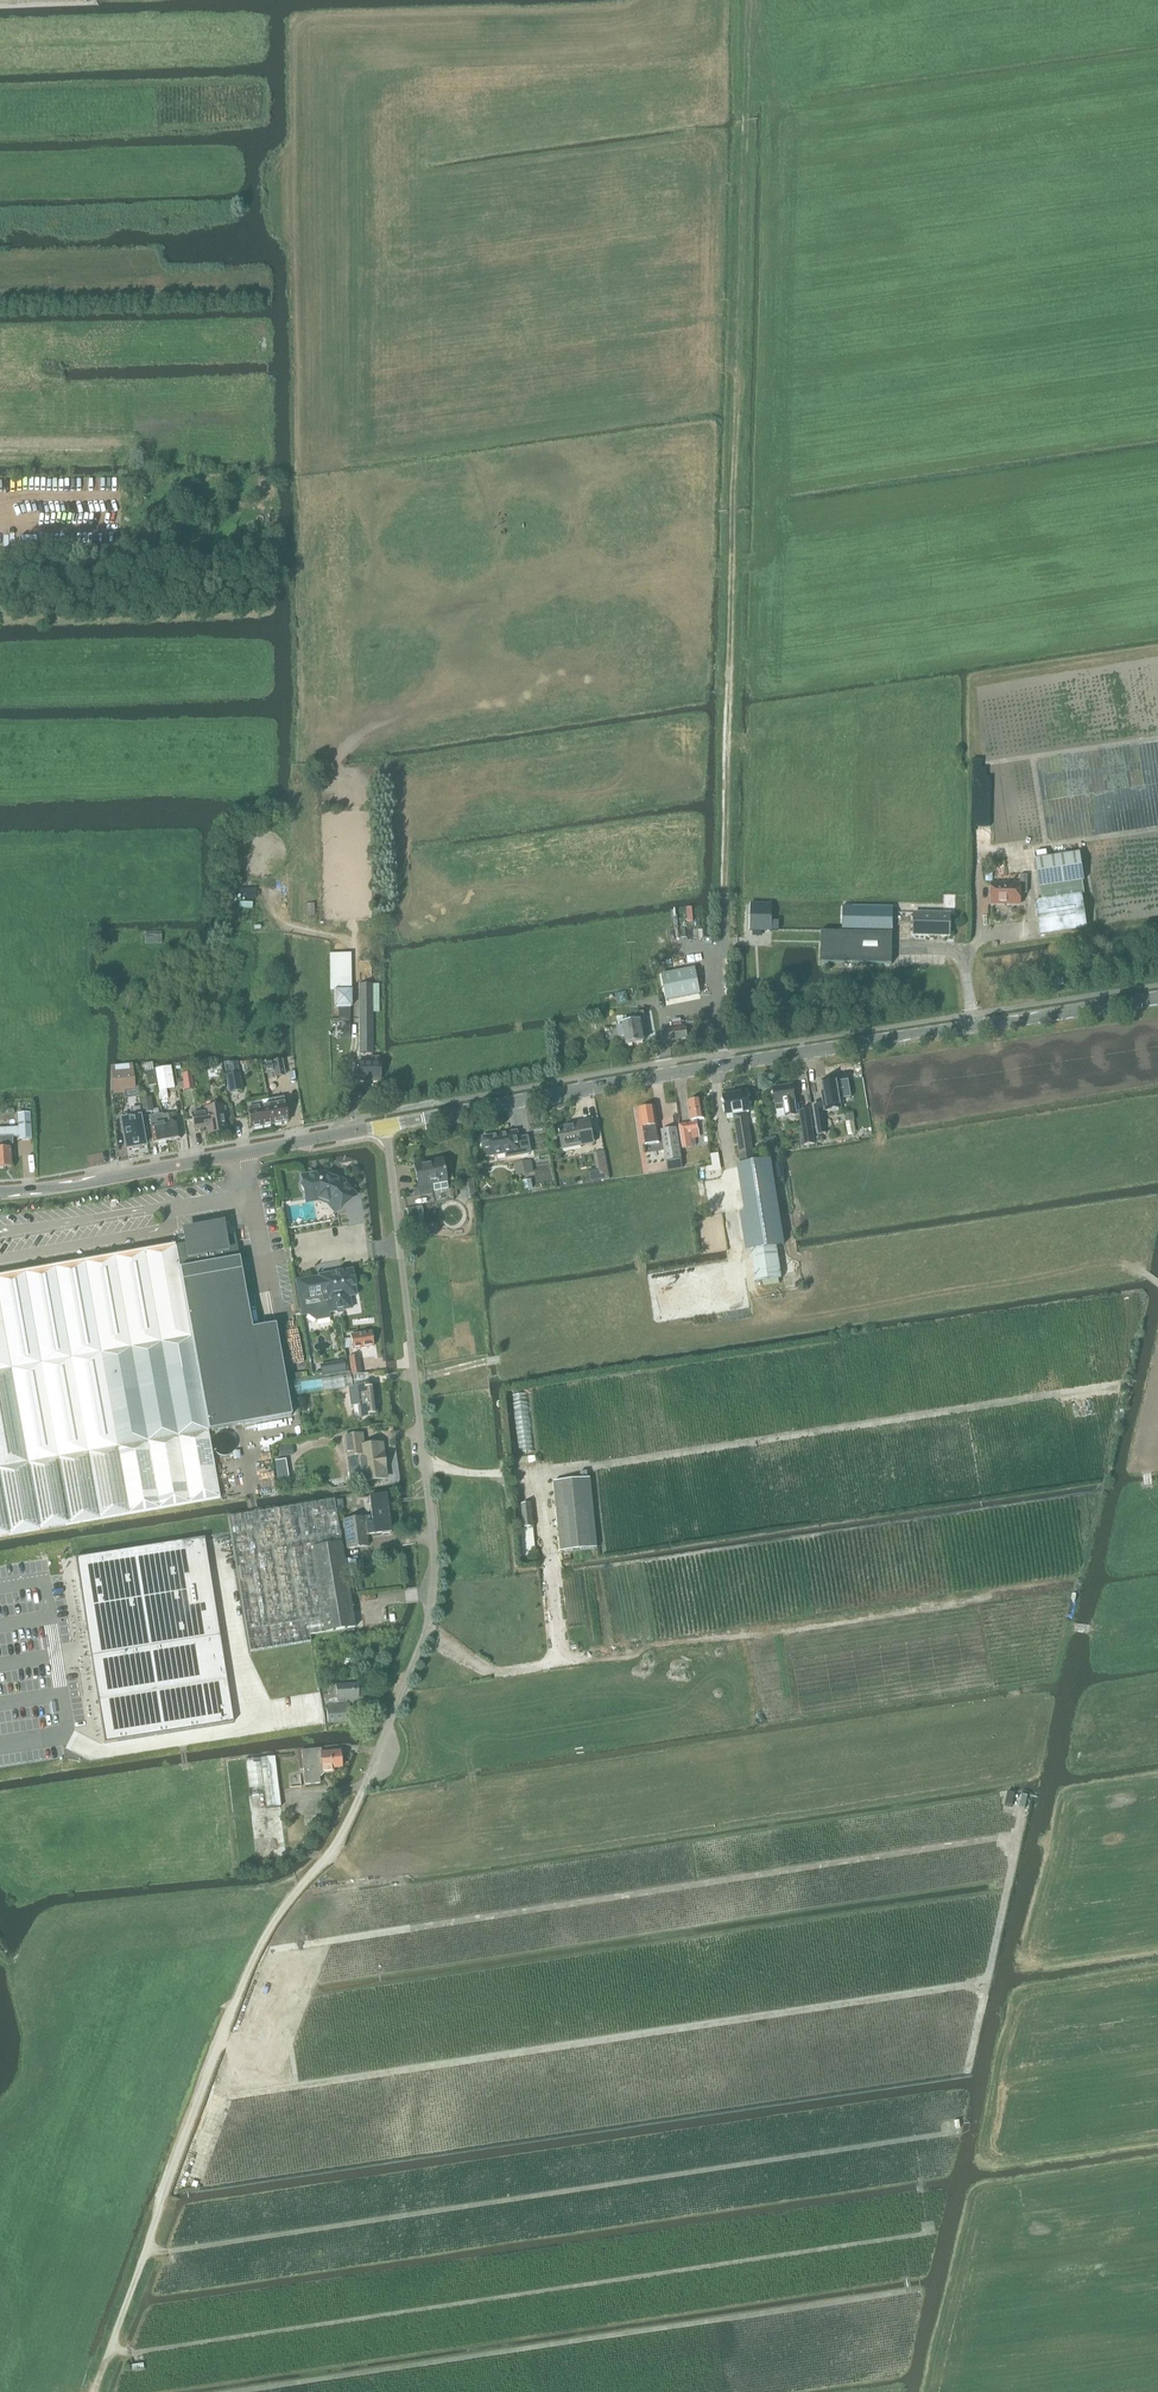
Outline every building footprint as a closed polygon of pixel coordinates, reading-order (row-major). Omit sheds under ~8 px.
[(1041,936),(1088,930),(1082,894),(1084,893),(1083,881),(1084,881),(1080,853),(1035,859),(1041,900),(1035,901),(1041,936)] [(1028,890),(1028,876),(1021,875),(1021,885),(992,884),(992,903),(1021,904),(1021,890),(1028,890)] [(751,904),(750,930),(772,931),(772,930),(779,930),(779,921),(772,921),(773,905),(751,904)] [(821,931),(821,932),(822,932),(821,963),(892,964),(893,907),(843,906),(843,931),(821,931)] [(950,936),(951,914),(914,913),(914,935),(950,936)] [(352,1008),(352,990),(351,954),(330,954),(330,991),(334,991),(334,1008),(338,1008),(338,1020),(339,1020),(339,1031),(351,1031),(350,1021),(351,1021),(350,1008),(352,1008)] [(695,968),(661,974),(666,1000),(697,994),(700,993),(698,986),(695,968)] [(372,985),(360,985),(359,1054),(373,1054),(373,1012),(379,1012),(379,985),(372,985)] [(627,1044),(644,1041),(643,1036),(647,1035),(643,1012),(635,1013),(637,1021),(623,1023),(627,1044)] [(670,1039),(688,1038),(686,1027),(669,1029),(670,1039)] [(379,1082),(378,1057),(371,1057),(371,1064),(356,1064),(356,1081),(363,1081),(379,1082)] [(237,1062),(223,1062),(223,1063),(226,1076),(229,1093),(243,1090),(239,1073),(237,1062)] [(284,1077),(282,1062),(263,1065),(264,1074),(273,1072),(274,1079),(284,1077)] [(159,1091),(175,1088),(171,1067),(155,1070),(159,1091)] [(145,1070),(148,1087),(156,1085),(153,1068),(145,1070)] [(134,1069),(112,1071),(115,1096),(125,1094),(125,1093),(136,1092),(134,1069)] [(185,1091),(194,1090),(191,1073),(182,1074),(185,1091)] [(839,1108),(837,1079),(823,1081),(825,1092),(822,1092),(823,1109),(839,1108)] [(800,1115),(802,1134),(804,1146),(815,1144),(813,1132),(810,1110),(796,1112),(792,1085),(773,1088),(777,1111),(784,1109),(786,1117),(800,1115)] [(741,1158),(753,1156),(753,1154),(746,1112),(751,1111),(748,1092),(723,1096),(726,1114),(734,1113),(741,1158)] [(143,1114),(154,1112),(151,1097),(140,1099),(143,1114)] [(275,1099),(268,1100),(269,1104),(272,1125),(284,1123),(288,1122),(284,1097),(279,1098),(275,1099)] [(692,1123),(680,1125),(683,1145),(684,1149),(694,1147),(693,1139),(699,1138),(698,1130),(697,1121),(705,1119),(702,1100),(689,1102),(692,1123)] [(261,1102),(247,1104),(252,1128),(272,1125),(269,1104),(261,1106),(261,1102)] [(817,1135),(822,1134),(827,1133),(822,1104),(813,1105),(817,1135)] [(193,1129),(208,1127),(209,1135),(226,1132),(222,1106),(206,1108),(206,1112),(191,1114),(193,1129)] [(133,1119),(122,1121),(126,1149),(131,1148),(133,1150),(139,1149),(139,1147),(144,1146),(139,1118),(142,1117),(139,1107),(131,1108),(133,1119)] [(645,1145),(660,1143),(654,1108),(639,1110),(645,1145)] [(19,1140),(32,1140),(30,1113),(18,1114),(19,1140)] [(176,1113),(163,1115),(167,1142),(181,1139),(176,1113)] [(855,1120),(854,1113),(846,1115),(847,1122),(855,1120)] [(162,1114),(149,1116),(150,1125),(150,1126),(151,1126),(154,1144),(167,1142),(163,1115),(162,1114)] [(568,1126),(559,1128),(562,1146),(583,1142),(582,1136),(590,1134),(587,1120),(580,1121),(578,1121),(567,1123),(568,1126)] [(857,1134),(854,1120),(846,1122),(848,1136),(857,1134)] [(669,1129),(661,1130),(665,1162),(682,1159),(677,1128),(669,1129)] [(511,1133),(484,1137),(487,1157),(506,1154),(507,1159),(531,1154),(528,1139),(528,1137),(518,1139),(517,1132),(511,1133)] [(9,1145),(13,1145),(12,1137),(0,1138),(0,1168),(11,1167),(10,1148),(9,1148),(9,1145)] [(588,1170),(590,1181),(609,1178),(604,1150),(593,1152),(596,1169),(588,1170)] [(771,1158),(738,1163),(750,1249),(784,1244),(771,1158)] [(415,1169),(420,1195),(433,1193),(435,1204),(454,1200),(452,1189),(447,1190),(442,1160),(425,1164),(426,1167),(415,1169)] [(532,1160),(514,1163),(516,1175),(534,1172),(532,1160)] [(341,1179),(325,1173),(324,1174),(321,1173),(302,1177),(303,1180),(302,1183),(302,1185),(302,1187),(303,1189),(305,1191),(307,1202),(319,1200),(328,1203),(336,1213),(356,1196),(343,1181),(340,1180),(341,1179)] [(464,1198),(475,1197),(472,1180),(461,1182),(464,1198)] [(409,1223),(424,1221),(422,1206),(406,1209),(409,1223)] [(221,1497),(209,1431),(292,1416),(276,1325),(252,1329),(243,1277),(235,1235),(224,1237),(221,1225),(186,1232),(188,1243),(175,1246),(116,1257),(85,1262),(0,1277),(0,1537),(221,1497)] [(778,1247),(751,1250),(755,1277),(756,1281),(782,1278),(781,1274),(778,1247)] [(319,1276),(295,1280),(299,1301),(302,1316),(308,1315),(316,1321),(330,1318),(329,1313),(336,1312),(338,1314),(344,1313),(345,1310),(352,1309),(350,1297),(357,1295),(353,1276),(352,1270),(344,1272),(319,1276)] [(371,1332),(351,1335),(353,1350),(373,1347),(371,1332)] [(352,1386),(350,1375),(350,1372),(292,1381),(296,1396),(348,1388),(350,1407),(358,1406),(359,1420),(378,1417),(373,1384),(352,1386)] [(362,1434),(343,1436),(346,1458),(358,1456),(359,1467),(365,1466),(367,1480),(386,1478),(381,1442),(364,1444),(362,1434)] [(280,1457),(294,1455),(293,1446),(279,1447),(280,1457)] [(286,1460),(275,1461),(279,1483),(289,1482),(286,1460)] [(561,1552),(598,1548),(591,1478),(554,1482),(561,1552)] [(364,1518),(343,1521),(347,1549),(368,1546),(367,1535),(374,1534),(391,1532),(386,1495),(369,1497),(373,1523),(365,1524),(364,1518)] [(525,1528),(534,1527),(531,1504),(522,1504),(525,1528)] [(203,1537),(75,1558),(92,1656),(220,1635),(203,1537)] [(220,1635),(92,1656),(106,1743),(234,1722),(220,1635)] [(324,1695),(324,1700),(325,1700),(325,1705),(327,1705),(328,1723),(350,1723),(349,1705),(364,1704),(364,1694),(358,1694),(358,1684),(327,1686),(328,1695),(324,1695)] [(322,1754),(322,1749),(302,1751),(305,1785),(321,1784),(320,1777),(321,1777),(324,1773),(333,1772),(333,1768),(342,1767),(340,1753),(322,1754)] [(275,1758),(244,1761),(248,1796),(264,1795),(266,1809),(281,1807),(275,1758)] [(56,2197),(49,2194),(47,2201),(53,2204),(56,2197)]
